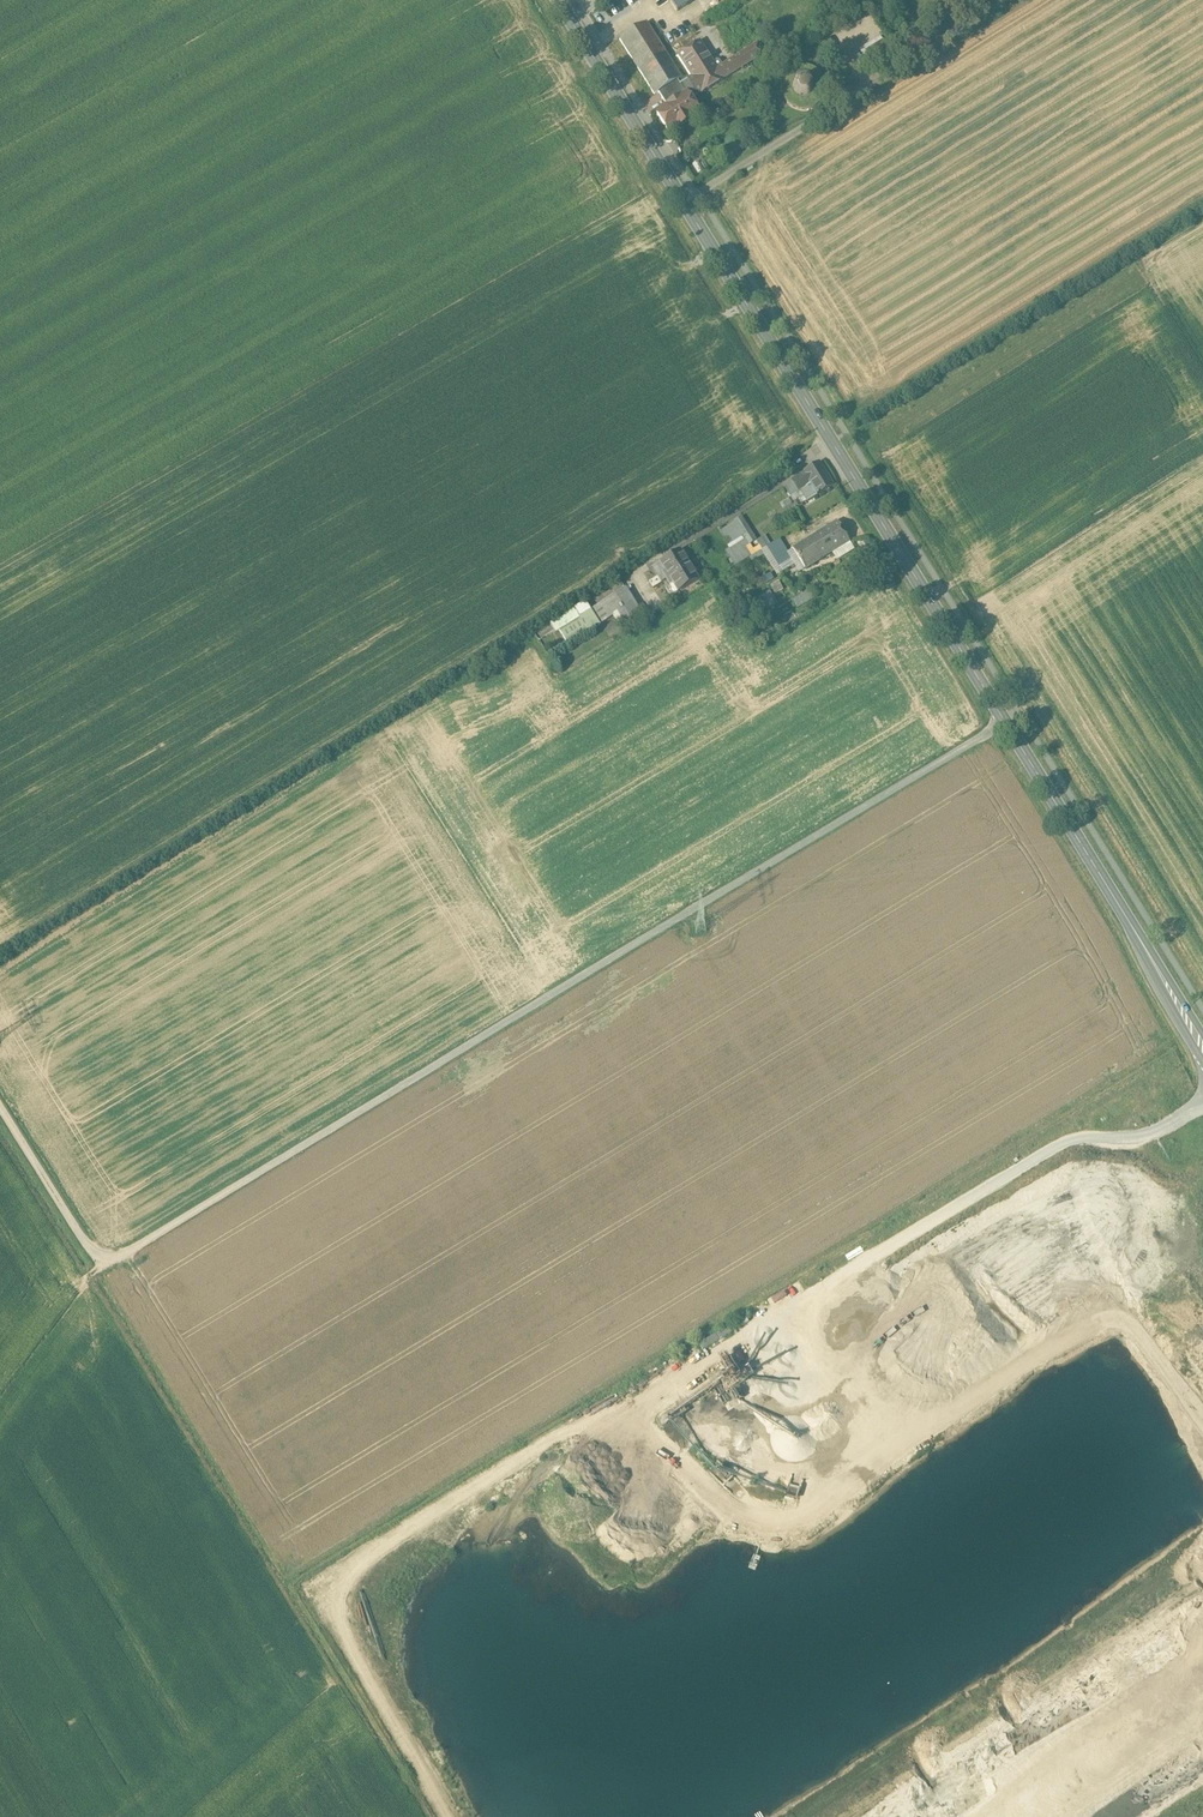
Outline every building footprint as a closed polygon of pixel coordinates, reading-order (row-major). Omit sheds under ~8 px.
[(681,78),(647,23),(620,40),(654,95),(658,93),(677,80),(677,81),(681,78)] [(883,40),(866,51),(874,65),(891,54),(883,40)] [(700,42),(686,51),(690,58),(705,49),(700,42)] [(717,69),(703,78),(693,63),(685,68),(691,78),(688,80),(698,96),(701,94),(702,95),(724,80),(765,54),(758,44),(717,69)] [(717,69),(705,49),(690,58),(693,63),(703,78),(717,69)] [(686,51),(677,56),(685,68),(693,63),(690,58),(686,51)] [(824,96),(826,88),(824,79),(819,72),(812,67),(803,66),(795,67),(788,72),(783,79),(781,88),(783,96),(788,104),(795,108),(804,110),(812,108),(819,103),(824,96)] [(666,106),(656,112),(669,133),(700,114),(692,100),(698,96),(688,80),(680,85),(684,92),(686,93),(666,106)] [(677,80),(658,93),(666,106),(686,93),(684,92),(677,81),(677,80)] [(833,487),(818,464),(804,473),(818,496),(833,487)] [(804,473),(791,481),(792,483),(798,493),(801,491),(808,502),(818,496),(804,473)] [(798,493),(792,483),(785,487),(791,497),(798,493)] [(742,517),(734,522),(735,523),(722,531),(731,545),(728,546),(730,549),(726,552),(735,566),(752,555),(747,547),(757,541),(742,517)] [(837,523),(793,550),(805,570),(850,542),(837,523)] [(771,545),(765,536),(757,541),(762,550),(771,545)] [(787,552),(780,539),(771,545),(767,547),(775,559),(776,559),(787,552)] [(680,551),(660,564),(665,572),(662,574),(666,580),(689,566),(680,551)] [(787,552),(776,559),(781,568),(793,561),(787,552)] [(665,572),(660,564),(654,567),(659,576),(651,583),(654,590),(666,580),(662,574),(665,572)] [(689,566),(666,580),(670,586),(673,585),(678,593),(698,581),(689,566)] [(599,602),(625,587),(621,581),(596,596),(599,602)] [(627,589),(591,610),(600,625),(613,617),(619,626),(641,612),(627,589)] [(591,610),(580,617),(581,620),(589,631),(591,635),(602,628),(601,626),(600,625),(591,610)] [(589,631),(581,620),(561,633),(568,644),(589,631)] [(703,1349),(719,1340),(715,1333),(699,1342),(703,1349)] [(695,1350),(682,1356),(685,1362),(697,1357),(695,1350)]
